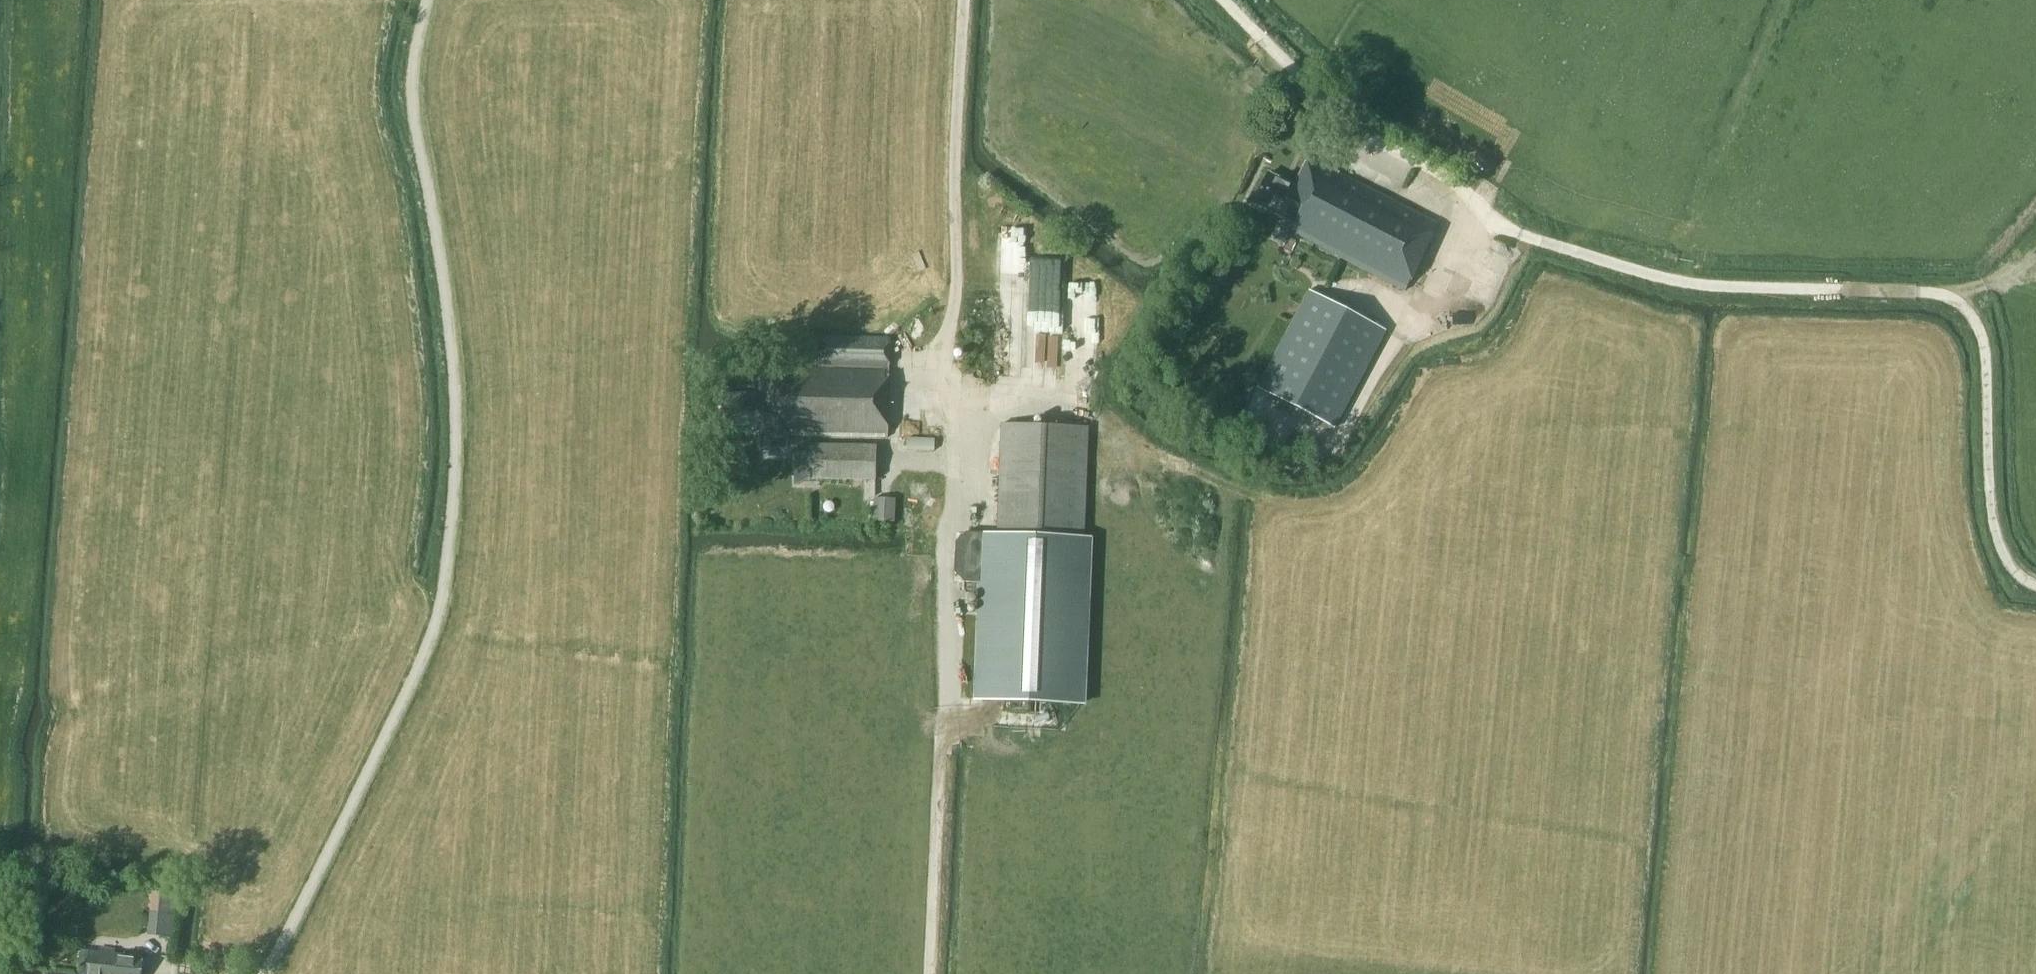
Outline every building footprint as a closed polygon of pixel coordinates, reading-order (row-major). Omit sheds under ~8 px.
[(1383,195),(1308,156),(1295,186),(1268,173),(1253,204),(1292,224),(1288,231),(1404,291),(1437,223),(1383,195)] [(1023,272),(1025,230),(1010,229),(1009,271),(1023,272)] [(1292,322),(1257,388),(1335,430),(1386,331),(1308,291),(1309,291),(1301,306),(1288,299),(1280,315),(1292,322)] [(890,339),(817,337),(816,367),(760,365),(759,394),(723,393),(722,427),(771,428),(771,439),(787,439),(787,435),(888,438),(890,339)] [(1088,428),(1001,424),(997,535),(968,533),(958,543),(957,572),(964,583),(982,584),(977,700),(1082,704),(1088,538),(1084,538),(1088,428)] [(876,446),(809,444),(808,478),(875,480),(876,446)] [(895,498),(875,498),(874,521),(894,522),(895,498)] [(177,894),(152,891),(148,934),(172,937),(177,894)] [(86,973),(142,973),(143,953),(100,948),(100,955),(89,954),(86,973)]
